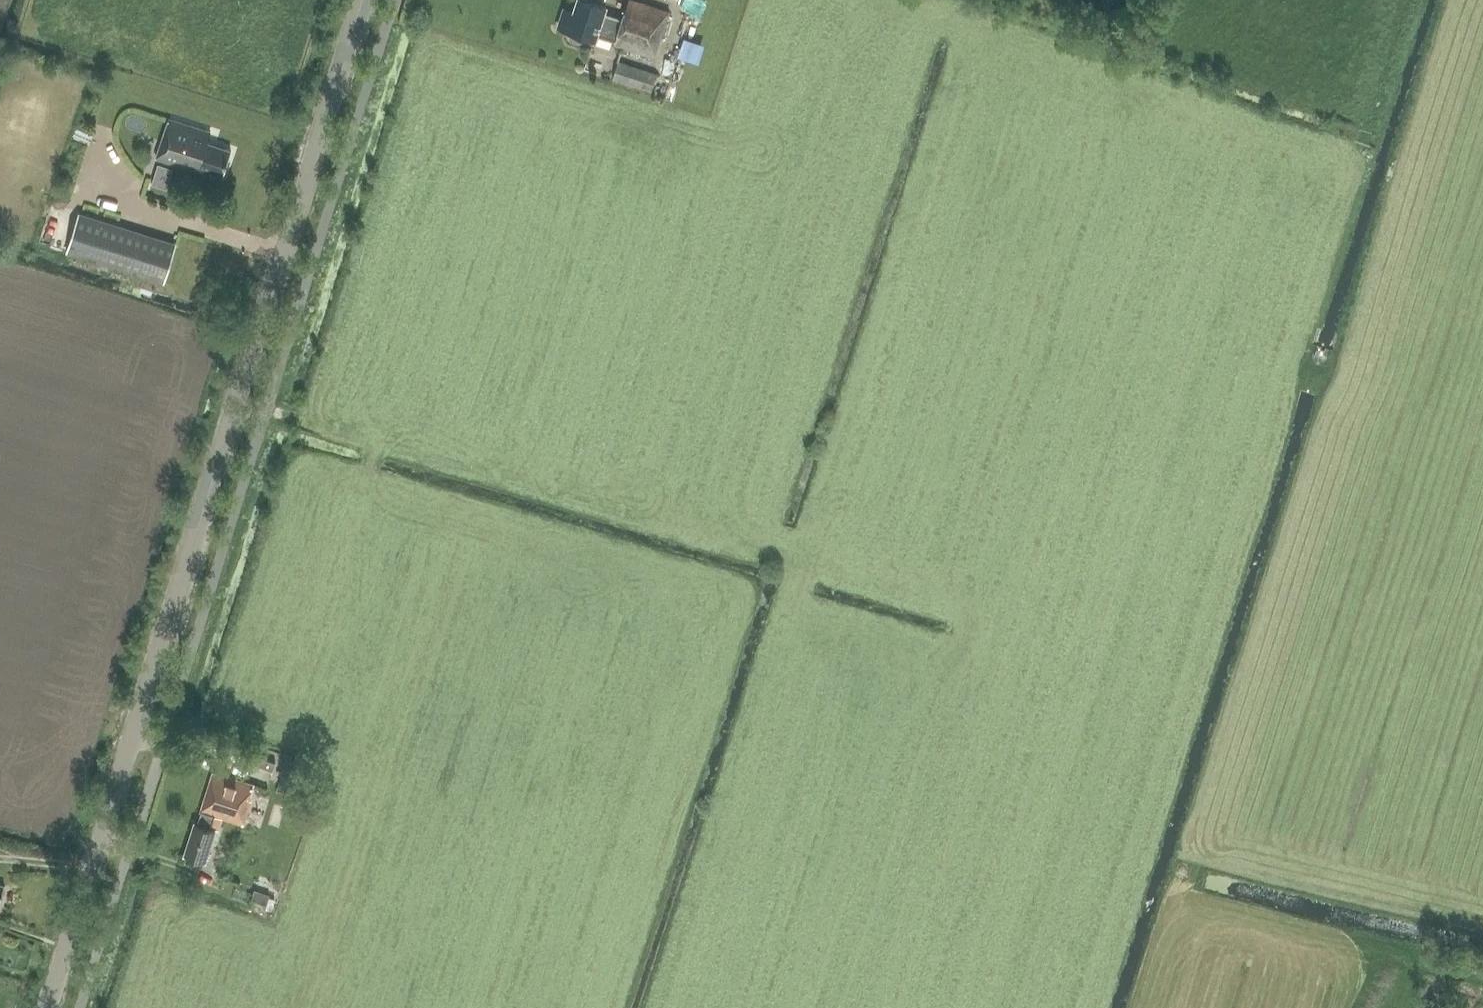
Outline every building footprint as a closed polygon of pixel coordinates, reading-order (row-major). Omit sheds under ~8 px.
[(606,6),(587,0),(578,0),(574,12),(565,9),(559,27),(571,31),(569,37),(571,41),(579,43),(582,41),(584,35),(595,39),(597,34),(616,41),(614,44),(654,58),(669,11),(634,0),(628,0),(621,23),(602,17),(606,6)] [(653,92),(658,75),(618,61),(612,79),(653,92)] [(223,175),(231,151),(207,143),(210,133),(169,120),(156,160),(197,173),(198,170),(211,174),(212,172),(223,175)] [(164,281),(175,249),(77,216),(67,249),(164,281)] [(244,824),(251,800),(249,799),(254,785),(213,772),(201,811),(202,811),(198,823),(195,822),(185,855),(206,862),(220,816),(244,824)]
